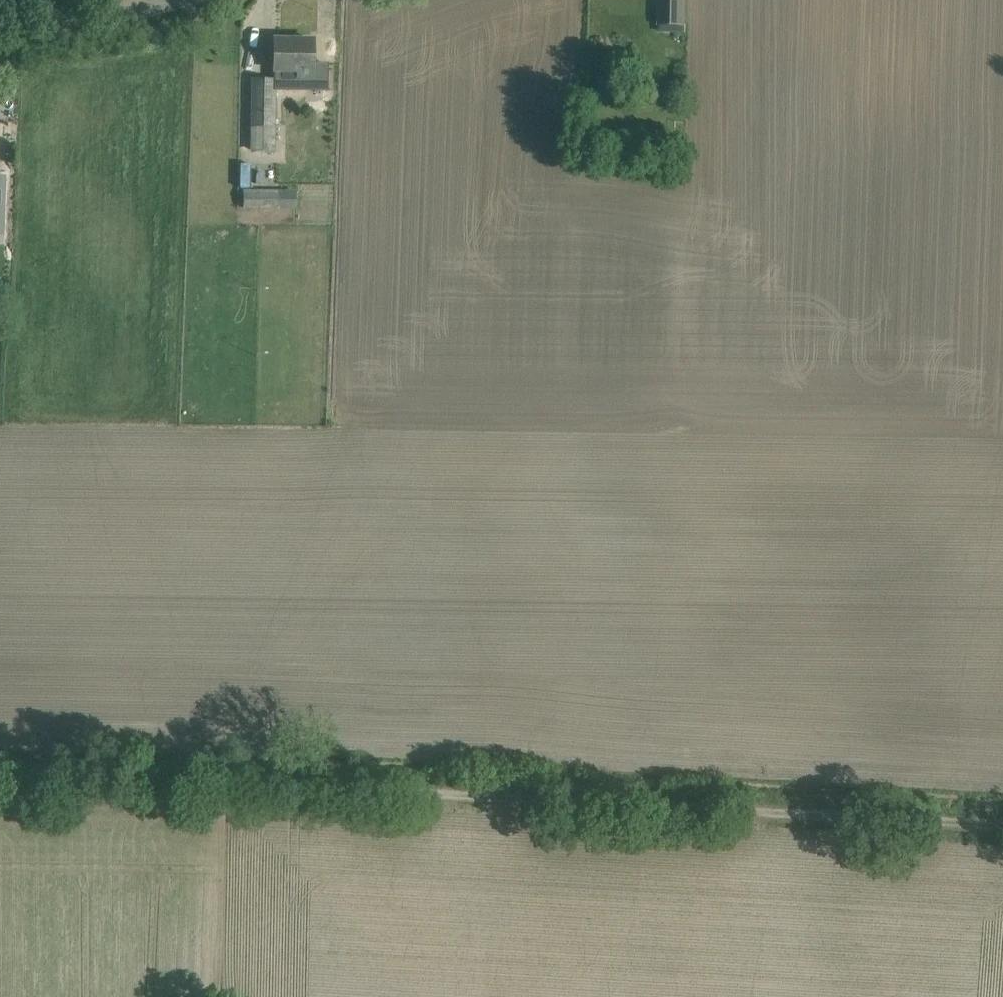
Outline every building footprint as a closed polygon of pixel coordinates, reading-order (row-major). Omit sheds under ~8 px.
[(657,26),(685,26),(686,0),(658,0),(657,26)] [(274,79),(273,85),(325,85),(325,90),(326,90),(327,64),(312,64),(312,63),(312,39),(274,39),(274,79)] [(269,79),(252,79),(253,126),(275,126),(274,91),(274,89),(269,89),(269,79)] [(244,189),(244,207),(296,207),(297,189),(244,189)]
